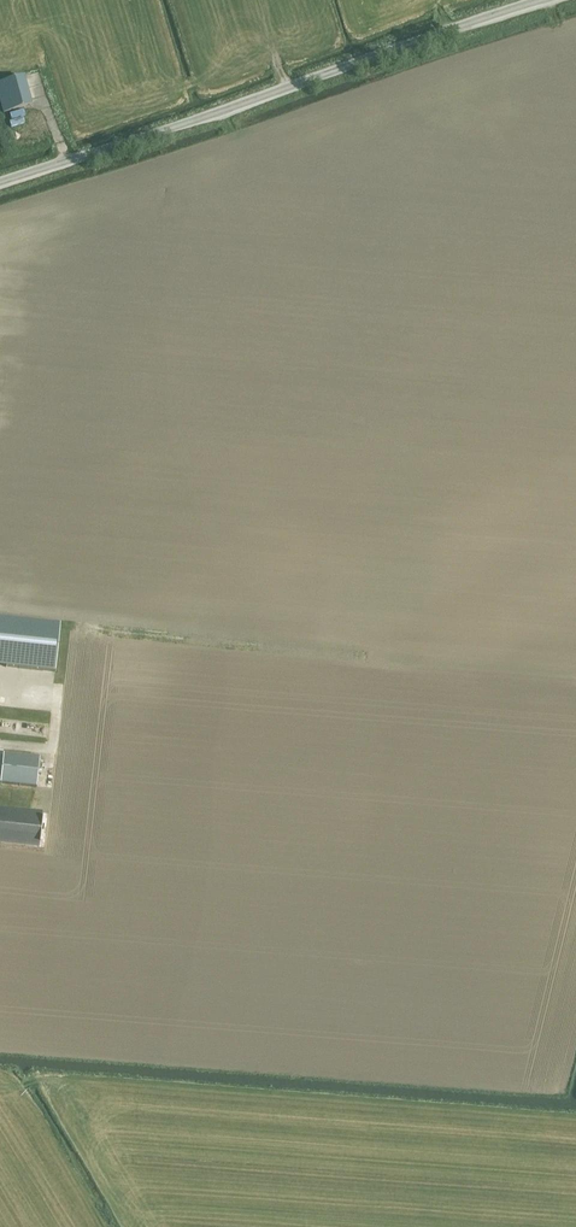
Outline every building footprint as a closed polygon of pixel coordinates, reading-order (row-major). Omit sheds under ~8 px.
[(0,82),(0,102),(3,113),(32,105),(24,76),(0,82)] [(55,672),(60,624),(0,618),(0,666),(55,672)] [(4,754),(0,783),(36,788),(39,758),(4,754)] [(41,813),(42,802),(34,801),(33,812),(0,809),(0,843),(38,847),(42,813),(41,813)]
